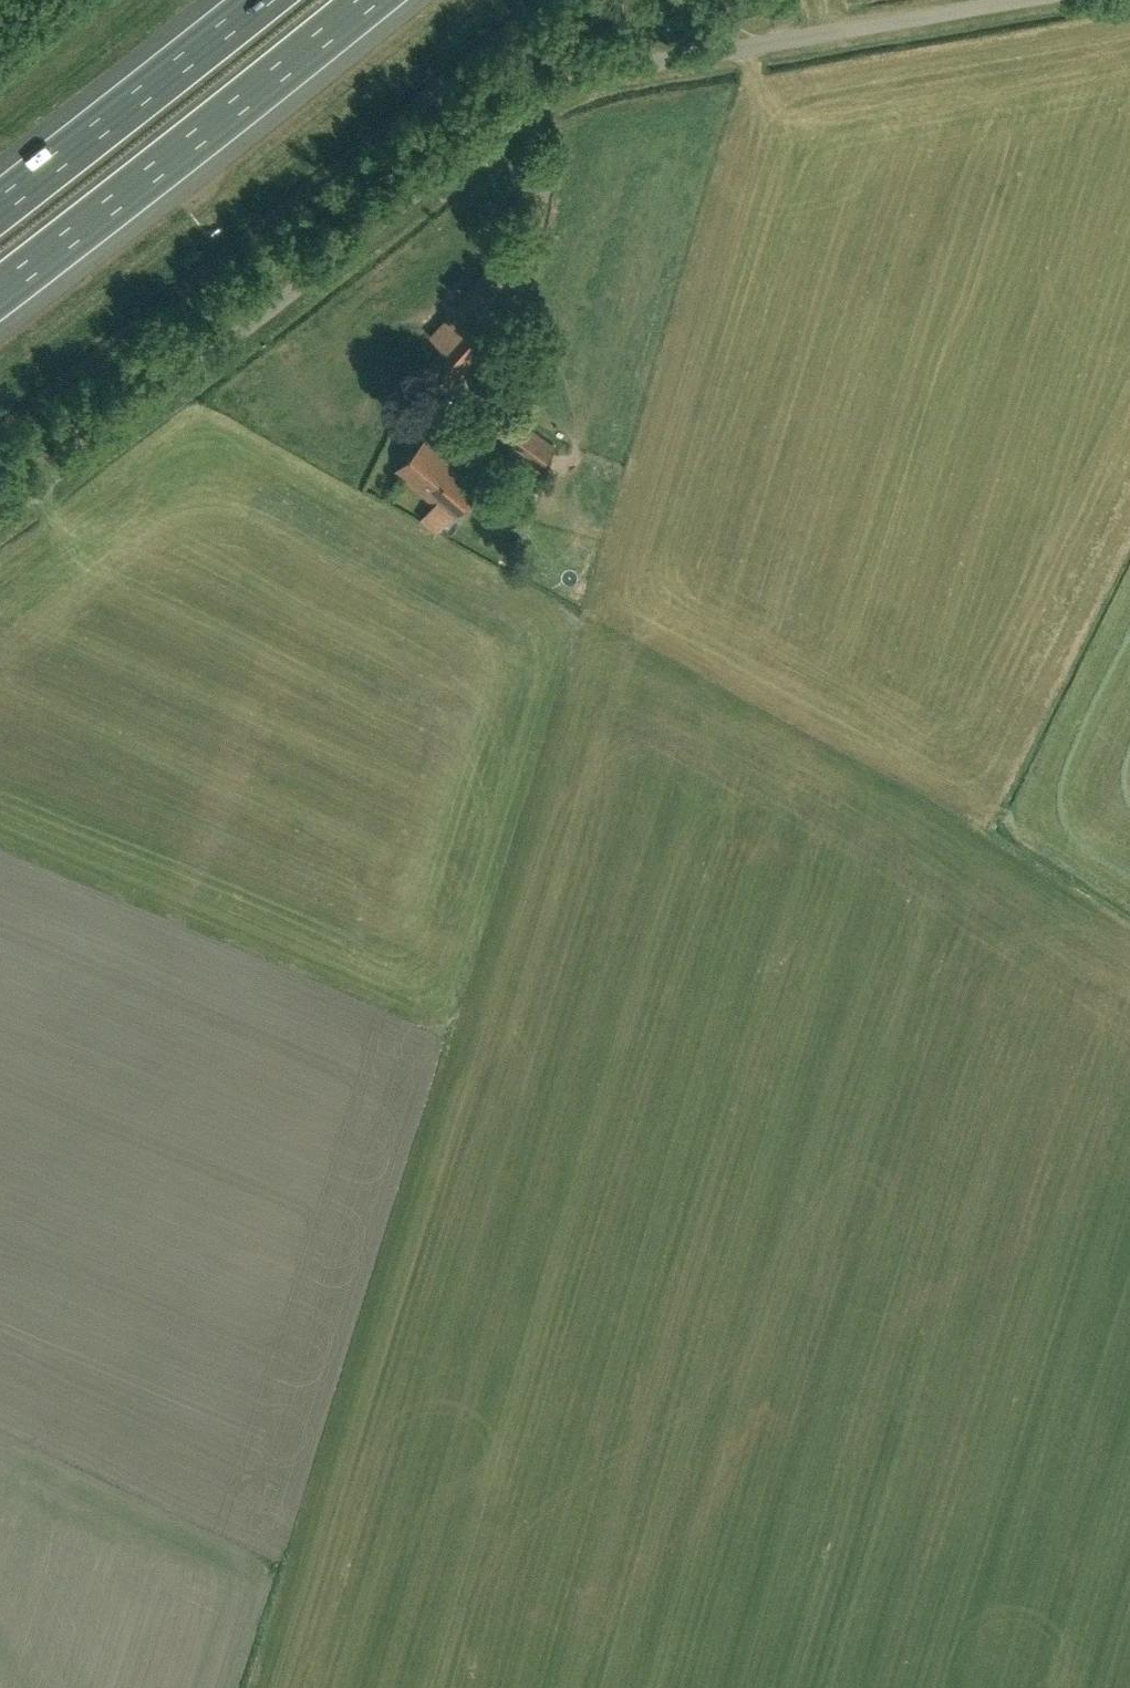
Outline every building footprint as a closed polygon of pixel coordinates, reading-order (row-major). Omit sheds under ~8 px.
[(488,270),(474,288),(493,303),(507,284),(488,270)] [(431,334),(446,349),(419,378),(439,396),(484,347),(449,315),(431,334)] [(529,429),(516,446),(540,465),(554,448),(529,429)] [(486,478),(434,432),(400,471),(452,517),(486,478)]
